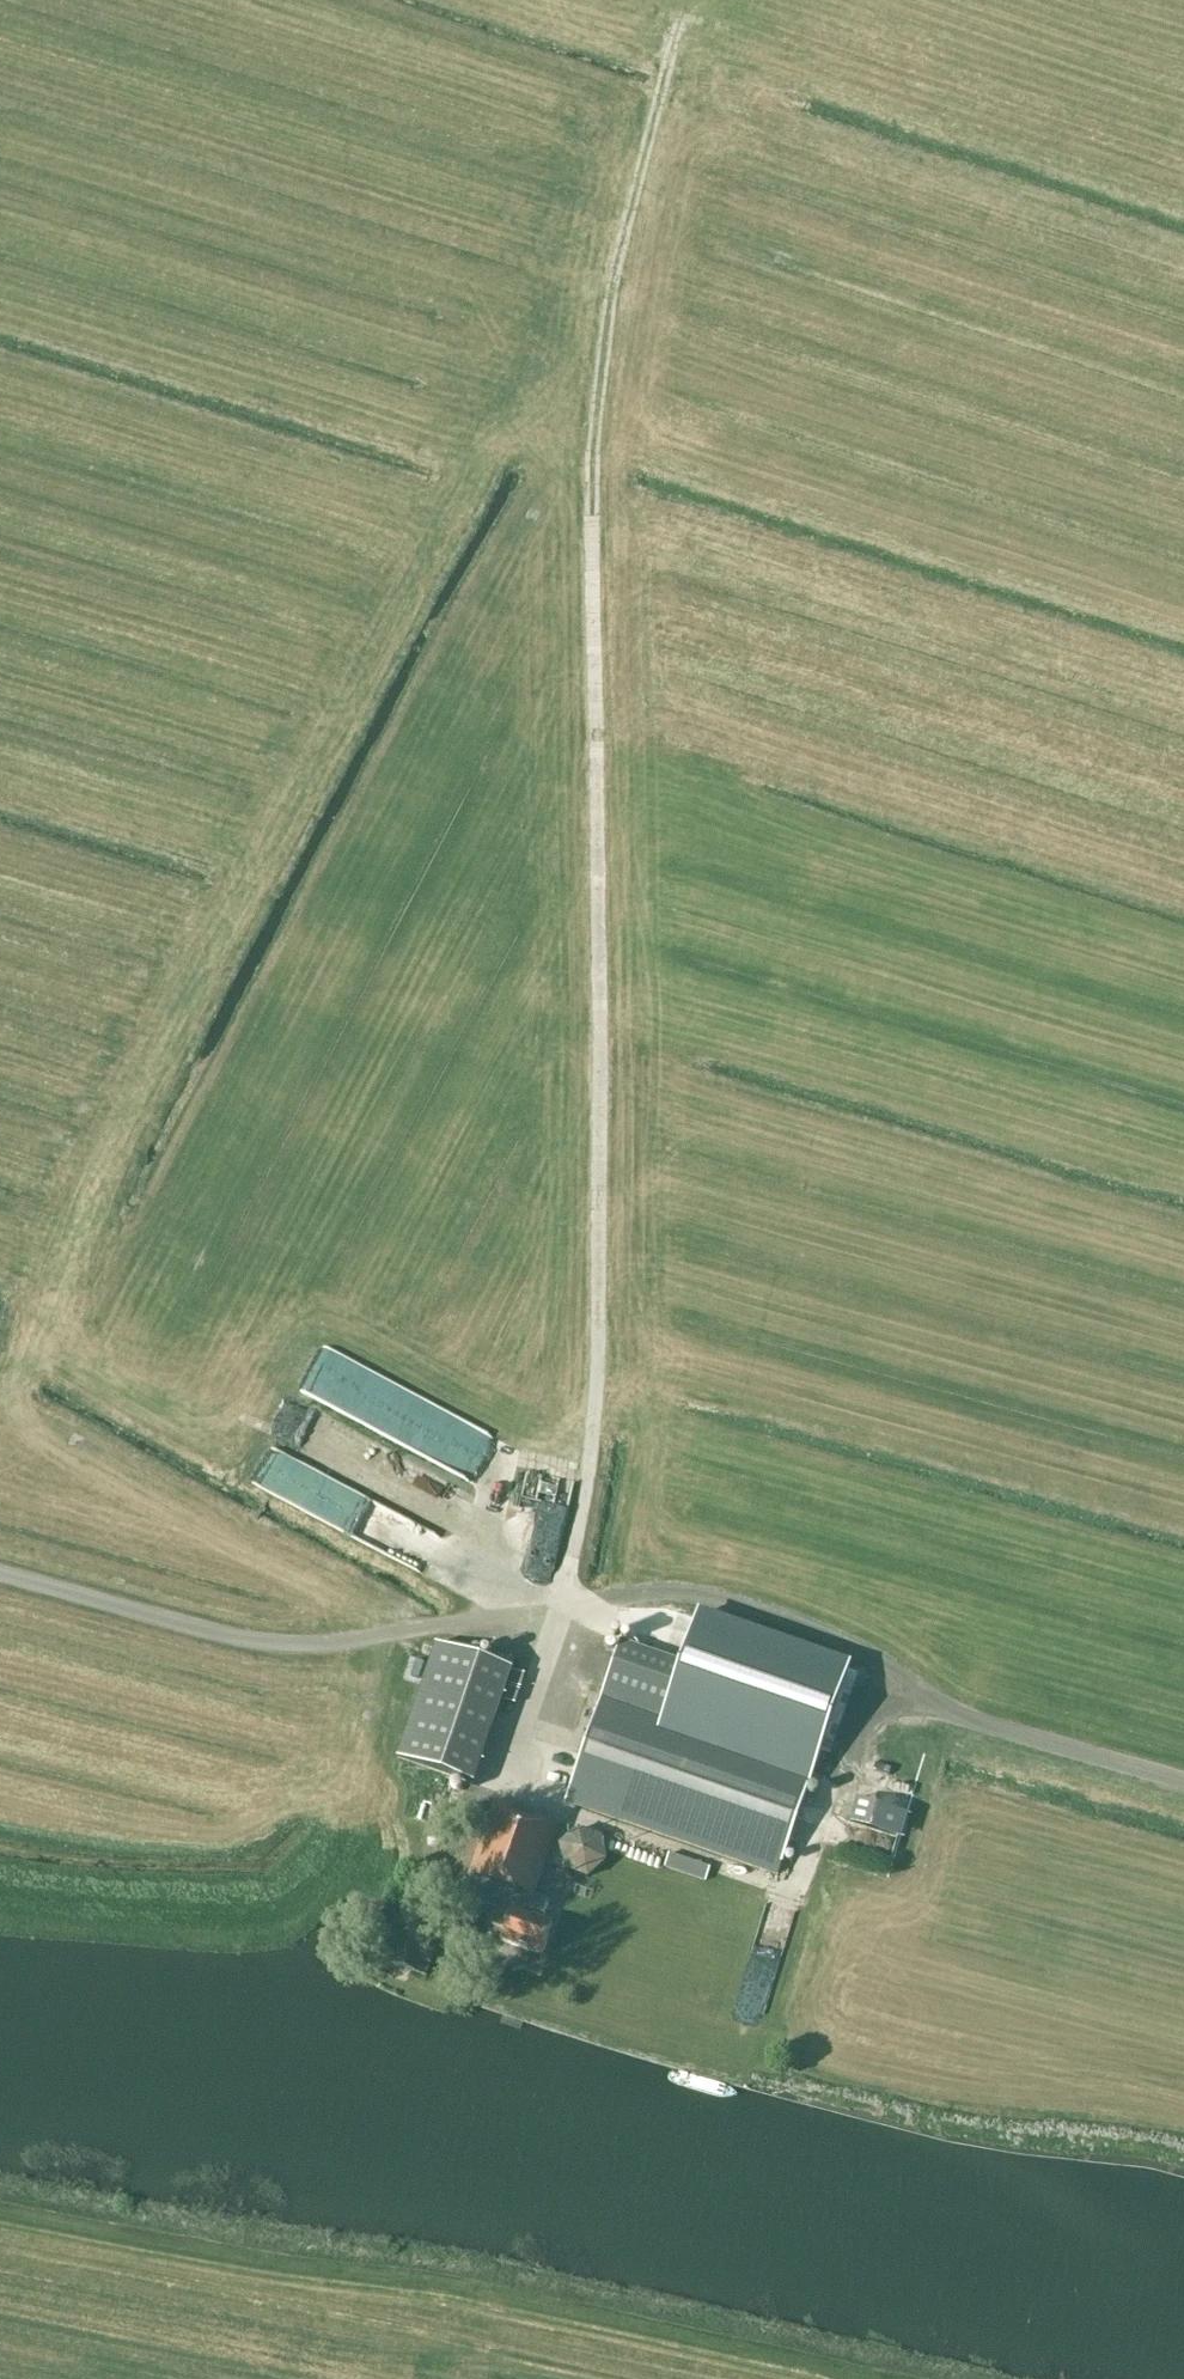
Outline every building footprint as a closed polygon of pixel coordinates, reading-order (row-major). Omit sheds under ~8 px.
[(711,1674),(620,1642),(565,1800),(778,1874),(816,1762),(695,1719),(711,1674)] [(512,1675),(434,1649),(395,1764),(473,1790),(512,1675)] [(550,1902),(533,1896),(558,1822),(512,1807),(511,1809),(494,1803),(469,1875),(504,1886),(491,1924),(505,1929),(501,1940),(542,1955),(553,1924),(543,1921),(550,1902)] [(710,1867),(670,1852),(664,1868),(704,1882),(710,1867)] [(440,1933),(398,1919),(384,1961),(426,1975),(440,1933)]
